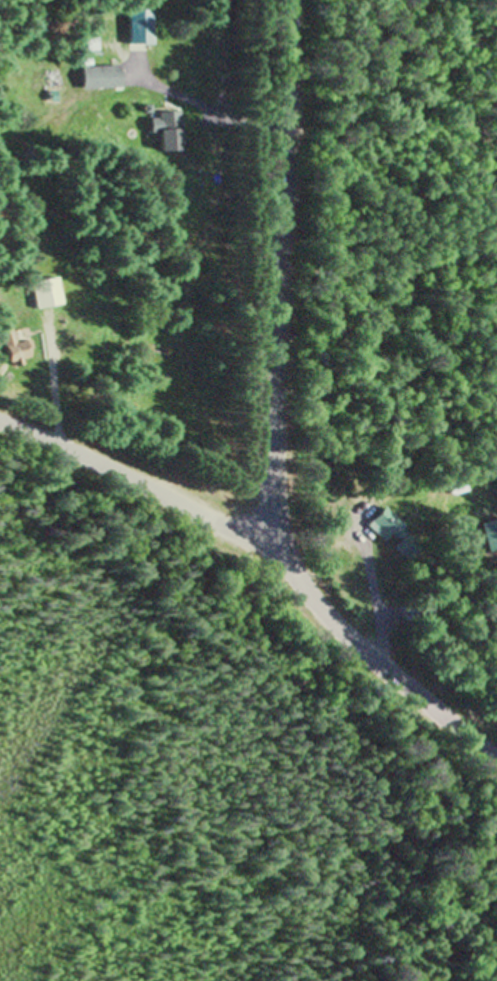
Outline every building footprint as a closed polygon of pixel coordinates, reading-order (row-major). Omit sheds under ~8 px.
[(125,12),(125,46),(149,46),(149,12),(125,12)] [(117,90),(117,68),(77,68),(77,90),(117,90)] [(177,116),(147,116),(147,135),(155,135),(155,154),(177,154),(177,116)] [(29,284),(33,311),(60,308),(56,280),(29,284)] [(12,346),(7,326),(0,328),(0,352),(3,364),(30,357),(27,342),(12,346)] [(381,541),(388,534),(395,542),(390,547),(406,563),(422,547),(382,508),(365,525),(381,541)]
